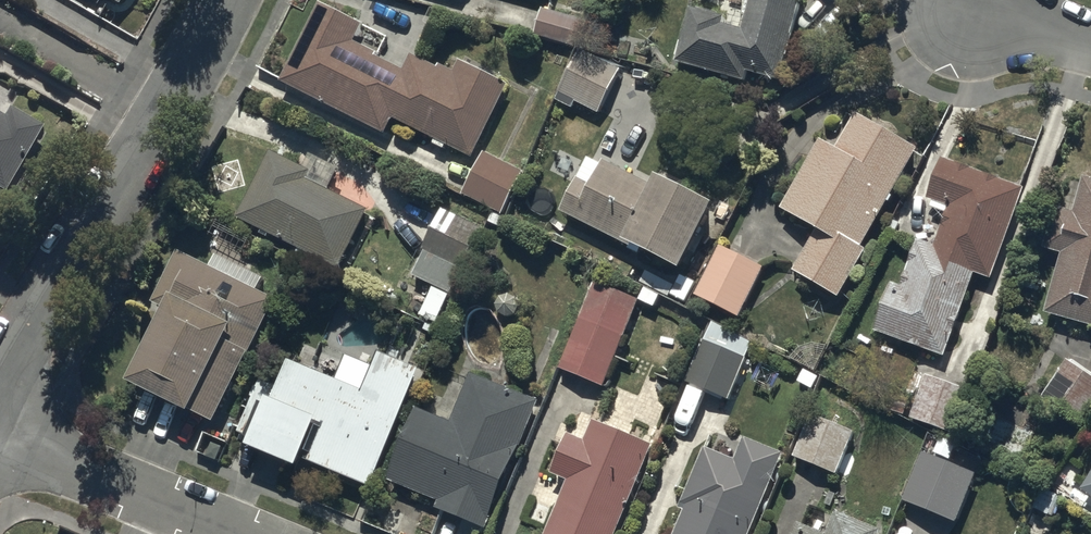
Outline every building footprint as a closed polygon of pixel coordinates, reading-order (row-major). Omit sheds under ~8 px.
[(690,7),(682,44),(676,43),(673,55),(681,57),(679,67),(747,81),(749,73),(782,80),(799,1),(795,0),(751,0),(744,30),(722,26),(724,15),(690,7)] [(363,24),(321,3),(281,82),(387,134),(394,119),(435,139),(432,145),(443,151),(446,145),(474,159),(510,86),(447,55),(440,68),(413,55),(405,72),(375,58),(377,53),(354,42),(363,24)] [(584,19),(542,8),(535,36),(577,47),(584,19)] [(583,49),(556,100),(574,110),(578,102),(599,114),(622,71),(583,49)] [(4,195),(43,129),(10,110),(4,119),(0,117),(0,193),(4,195)] [(918,148),(857,114),(838,149),(822,140),(783,210),(817,229),(793,271),(840,298),(867,249),(862,246),(918,148)] [(316,162),(315,164),(300,156),(296,164),(272,152),(239,219),(340,268),(368,211),(324,189),(334,170),(316,162)] [(525,170),(484,152),(465,195),(495,208),(489,224),(500,229),(525,170)] [(588,157),(562,209),(682,270),(716,203),(658,173),(652,184),(604,160),(602,164),(588,157)] [(1024,187),(944,158),(929,200),(934,202),(931,209),(947,215),(935,246),(920,241),(903,289),(891,285),(873,333),(944,358),(975,274),(991,279),(1024,187)] [(1085,177),(1075,212),(1059,208),(1047,249),(1063,254),(1046,313),(1090,325),(1090,178),(1085,177)] [(479,225),(442,210),(424,252),(461,267),(479,225)] [(765,268),(722,246),(697,296),(740,318),(765,268)] [(211,268),(179,253),(155,304),(165,309),(130,383),(217,424),(277,297),(258,288),(263,279),(216,256),(211,268)] [(560,368),(604,387),(639,304),(595,286),(560,368)] [(450,295),(433,288),(421,317),(438,324),(450,295)] [(745,359),(704,342),(687,382),(729,399),(745,359)] [(364,391),(290,360),(272,402),(267,400),(248,446),(297,467),(302,457),(371,486),(420,370),(380,353),(364,391)] [(1068,358),(1039,397),(1080,427),(1090,412),(1090,375),(1068,358)] [(537,400),(473,374),(454,422),(417,408),(389,480),(440,500),(436,510),(486,530),(537,400)] [(970,390),(927,377),(913,421),(957,434),(970,390)] [(600,423),(594,420),(585,442),(568,435),(552,474),(568,481),(546,533),(618,533),(654,445),(631,435),(634,426),(604,414),(600,423)] [(845,454),(854,431),(810,415),(795,458),(839,474),(840,470),(850,473),(855,458),(845,454)] [(744,439),(735,461),(705,448),(680,508),(685,510),(675,533),(749,533),(782,455),(744,439)] [(957,524),(977,475),(935,458),(939,447),(928,442),(903,502),(957,524)] [(1083,489),(1090,494),(1090,477),(1083,489)] [(882,532),(835,511),(826,533),(799,522),(794,533),(882,533),(882,532)]
